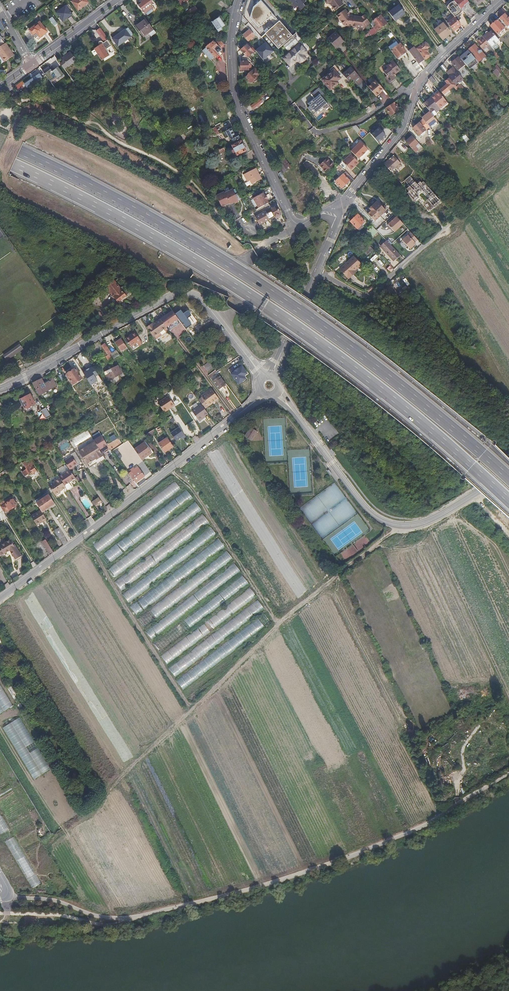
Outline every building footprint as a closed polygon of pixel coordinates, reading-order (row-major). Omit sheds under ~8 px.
[(78,10),(89,2),(87,0),(73,0),(72,1),(78,10)] [(138,6),(144,13),(146,12),(148,15),(153,11),(151,8),(152,8),(150,6),(154,4),(150,0),(141,0),(140,1),(137,4),(138,6)] [(261,0),(253,7),(250,17),(259,27),(261,29),(264,27),(262,25),(269,18),(275,25),(261,37),(266,42),(273,51),(275,52),(293,36),(280,21),(279,21),(261,0)] [(285,1),(287,0),(291,5),(294,8),(296,7),(298,9),(303,6),(302,5),(305,2),(303,0),(284,0),(285,1)] [(326,3),(330,4),(336,11),(344,4),(340,0),(327,0),(326,3)] [(454,0),(447,6),(455,16),(458,21),(459,20),(458,20),(461,18),(458,14),(462,10),(461,9),(454,0)] [(454,0),(461,9),(464,6),(463,5),(468,1),(467,0),(453,0),(454,0)] [(56,13),(63,22),(73,14),(66,5),(56,13)] [(405,13),(399,5),(389,13),(395,21),(405,13)] [(198,11),(194,6),(186,12),(187,13),(190,17),(198,11)] [(370,23),(364,15),(361,17),(350,16),(349,14),(347,12),(345,9),(337,15),(344,25),(364,28),(370,23)] [(505,13),(499,18),(507,27),(508,25),(508,17),(505,13)] [(381,14),(370,23),(374,28),(376,31),(388,23),(381,14)] [(458,21),(455,16),(447,22),(454,31),(462,25),(458,21)] [(54,26),(58,24),(53,17),(49,19),(54,26)] [(225,26),(223,22),(223,20),(221,17),(220,17),(219,17),(212,22),(219,32),(222,29),(222,28),(225,26)] [(135,26),(142,35),(152,27),(146,18),(135,26)] [(507,27),(499,18),(490,26),(497,34),(507,27)] [(47,32),(40,22),(29,30),(33,35),(36,38),(39,36),(40,37),(47,32)] [(443,23),(435,29),(443,40),(451,33),(449,30),(447,27),(443,23)] [(152,27),(142,35),(143,37),(149,33),(151,36),(156,33),(152,27)] [(112,46),(106,38),(107,37),(100,28),(96,31),(104,42),(104,43),(103,42),(102,41),(101,41),(100,41),(100,42),(99,42),(98,43),(99,44),(99,45),(94,49),(95,50),(93,51),(95,55),(97,54),(102,61),(110,56),(106,50),(112,46)] [(112,39),(118,46),(131,37),(125,29),(112,39)] [(255,36),(250,30),(243,35),(248,41),(255,36)] [(478,41),(477,42),(484,50),(486,47),(489,50),(496,59),(500,57),(495,50),(483,36),(478,31),(475,33),(478,37),(480,39),(478,41)] [(500,41),(491,31),(489,33),(488,32),(488,31),(487,31),(486,31),(486,32),(485,33),(485,34),(486,34),(483,36),(495,50),(499,47),(496,44),(500,41)] [(344,41),(336,32),(328,39),(336,49),(344,41)] [(292,39),(284,46),(288,51),(298,42),(295,39),(297,37),(296,35),(292,38),(292,39)] [(194,39),(191,36),(184,41),(187,44),(194,39)] [(429,47),(425,42),(419,47),(415,43),(416,42),(414,39),(411,42),(413,45),(414,44),(425,59),(430,55),(427,52),(428,51),(427,49),(429,47)] [(214,41),(203,50),(211,60),(214,57),(219,53),(222,50),(220,48),(223,46),(223,45),(219,40),(218,40),(215,42),(214,41)] [(407,52),(400,43),(399,45),(396,41),(388,47),(389,48),(397,59),(407,52)] [(266,42),(255,51),(256,51),(266,63),(273,57),(270,54),(273,51),(266,42)] [(6,43),(3,45),(0,47),(0,56),(4,62),(14,56),(6,43)] [(249,43),(240,50),(244,54),(247,58),(256,51),(255,51),(249,43)] [(300,44),(284,58),(291,66),(295,62),(299,61),(301,63),(306,59),(305,58),(303,55),(306,52),(307,52),(300,44)] [(475,44),(468,50),(476,59),(478,62),(485,55),(481,50),(480,50),(475,44)] [(415,47),(409,51),(410,53),(412,55),(417,62),(418,64),(424,59),(415,47)] [(476,59),(468,50),(467,48),(464,51),(465,53),(464,54),(464,55),(460,58),(467,66),(476,59)] [(76,60),(70,52),(62,58),(69,67),(74,63),(75,64),(78,62),(76,60)] [(242,56),(243,61),(240,61),(241,70),(252,70),(252,65),(251,65),(251,63),(249,63),(249,61),(250,61),(247,58),(244,54),(242,56)] [(465,64),(459,57),(456,58),(452,62),(458,70),(465,64)] [(401,70),(394,61),(386,66),(388,68),(383,71),(387,76),(385,77),(390,83),(396,78),(394,75),(401,70)] [(418,64),(417,62),(413,65),(419,74),(423,70),(418,64)] [(332,71),(322,80),(330,90),(338,83),(337,81),(344,76),(343,74),(335,65),(330,69),(332,71)] [(64,75),(58,67),(53,70),(51,68),(44,72),(51,82),(57,77),(58,79),(64,75)] [(252,70),(248,74),(248,75),(246,77),(250,82),(252,82),(258,78),(258,75),(260,73),(255,67),(252,70)] [(363,81),(351,67),(343,74),(344,76),(350,83),(353,80),(358,86),(363,81)] [(463,79),(453,67),(447,72),(449,75),(457,84),(463,79)] [(497,69),(493,72),(498,77),(501,74),(500,73),(497,69)] [(43,78),(37,71),(23,81),(29,88),(43,78)] [(457,84),(449,75),(448,76),(456,85),(457,84)] [(449,78),(445,81),(447,84),(440,90),(444,94),(454,86),(457,90),(459,89),(457,86),(456,85),(455,85),(449,78)] [(376,80),(371,85),(378,93),(383,89),(376,80)] [(371,85),(368,87),(376,97),(384,90),(383,89),(378,93),(371,85)] [(325,94),(319,88),(312,94),(315,99),(308,104),(310,106),(308,108),(314,115),(323,107),(324,109),(329,105),(322,97),(325,94)] [(448,103),(439,92),(431,98),(440,109),(448,103)] [(261,95),(250,104),(251,106),(253,109),(258,106),(258,107),(260,106),(259,105),(263,102),(260,99),(263,97),(261,95)] [(430,111),(434,116),(437,114),(436,113),(441,110),(440,109),(431,98),(431,97),(424,103),(430,111)] [(399,110),(394,102),(385,108),(390,116),(399,110)] [(385,119),(380,111),(377,114),(383,121),(385,119)] [(434,116),(430,111),(422,118),(423,119),(429,127),(437,121),(434,116)] [(429,127),(423,119),(413,128),(419,136),(429,127)] [(440,124),(437,121),(429,127),(432,130),(440,124)] [(224,130),(229,128),(227,122),(221,124),(224,130)] [(393,133),(387,126),(384,129),(391,136),(393,133)] [(386,136),(379,127),(371,134),(379,143),(386,136)] [(232,128),(222,133),(225,138),(228,137),(230,140),(231,139),(233,142),(240,138),(238,134),(236,135),(232,128)] [(412,136),(406,141),(416,152),(422,147),(412,136)] [(246,151),(241,140),(232,145),(233,148),(232,148),(231,149),(232,151),(233,153),(235,152),(237,156),(246,151)] [(409,149),(400,141),(396,145),(399,148),(404,153),(409,149)] [(351,151),(359,159),(362,156),(365,152),(368,149),(360,142),(351,151)] [(287,150),(284,153),(289,163),(292,161),(291,160),(292,160),(289,155),(292,153),(290,150),(291,149),(288,146),(286,148),(287,150)] [(359,159),(361,162),(371,152),(368,149),(365,152),(362,156),(359,159)] [(342,161),(339,165),(344,170),(348,167),(351,170),(355,166),(354,165),(358,161),(351,154),(343,162),(342,161)] [(394,156),(384,164),(391,171),(396,167),(398,169),(402,165),(400,163),(394,156)] [(276,165),(274,166),(280,175),(291,168),(288,163),(285,158),(276,164),(276,165)] [(334,165),(327,158),(320,165),(325,170),(325,171),(326,173),(334,165)] [(262,179),(256,168),(244,174),(247,181),(250,180),(252,184),(262,179)] [(346,172),(335,182),(342,188),(350,181),(352,183),(354,180),(346,172)] [(225,192),(217,196),(222,207),(230,203),(230,204),(234,202),(235,203),(239,201),(233,189),(225,193),(225,192)] [(422,199),(415,190),(409,195),(417,204),(422,199)] [(253,198),(259,208),(269,203),(268,200),(268,199),(266,194),(265,195),(264,193),(253,198)] [(386,211),(379,203),(377,201),(370,208),(372,210),(368,214),(375,221),(386,211)] [(281,214),(277,206),(272,209),(269,203),(259,208),(252,212),(260,225),(274,217),(275,216),(275,217),(281,214)] [(358,214),(350,221),(360,231),(364,227),(362,225),(365,222),(358,214)] [(396,216),(388,224),(395,232),(403,224),(396,216)] [(378,231),(373,226),(362,236),(368,241),(378,231)] [(411,232),(402,240),(410,249),(416,243),(415,242),(417,239),(411,232)] [(373,250),(365,241),(359,247),(367,256),(373,250)] [(400,255),(387,241),(381,246),(394,261),(400,255)] [(362,265),(354,256),(339,269),(349,279),(356,272),(355,271),(362,265)] [(129,293),(123,286),(120,288),(113,279),(105,286),(118,302),(126,296),(126,295),(129,293)] [(183,313),(181,310),(175,314),(186,329),(192,325),(187,318),(191,315),(188,310),(183,313)] [(181,325),(172,313),(163,320),(168,328),(169,328),(172,332),(181,325)] [(147,327),(153,336),(166,327),(162,322),(160,319),(155,323),(154,322),(147,327)] [(135,332),(125,338),(135,353),(145,347),(135,332)] [(115,343),(121,351),(127,347),(121,338),(115,343)] [(109,362),(113,361),(112,359),(109,354),(112,353),(105,343),(101,346),(108,355),(106,356),(109,362)] [(23,349),(19,344),(4,355),(7,360),(23,349)] [(112,359),(119,355),(116,350),(112,353),(109,354),(112,359)] [(212,366),(209,361),(204,365),(208,371),(213,367),(212,366)] [(217,362),(216,363),(219,368),(220,369),(223,373),(225,372),(217,362)] [(248,374),(242,365),(231,373),(239,385),(247,379),(244,376),(248,374)] [(90,366),(80,373),(92,388),(101,381),(90,366)] [(108,382),(122,375),(118,366),(113,369),(112,366),(109,367),(110,370),(109,370),(104,373),(108,382)] [(73,384),(82,379),(76,368),(72,370),(69,372),(66,374),(73,384)] [(223,380),(227,378),(223,373),(220,369),(217,371),(218,373),(220,376),(223,380)] [(210,378),(218,373),(217,371),(216,371),(215,370),(208,376),(210,378)] [(38,393),(40,395),(48,390),(49,391),(50,391),(50,392),(51,392),(51,391),(52,391),(53,390),(53,389),(53,388),(56,386),(53,380),(52,380),(51,380),(49,382),(46,376),(41,379),(33,383),(37,390),(36,390),(37,394),(38,393)] [(223,380),(220,376),(212,381),(218,390),(226,384),(223,380)] [(218,398),(211,389),(201,396),(208,406),(218,398)] [(35,404),(30,394),(20,399),(25,409),(35,404)] [(174,404),(168,396),(158,403),(164,411),(174,404)] [(208,406),(201,396),(199,398),(206,408),(208,406)] [(174,404),(164,411),(164,412),(175,406),(174,404)] [(208,413),(202,405),(192,411),(198,419),(198,420),(204,416),(208,413)] [(34,413),(39,423),(46,419),(51,416),(48,411),(46,408),(41,410),(41,409),(34,413)] [(248,431),(245,436),(249,439),(253,434),(255,435),(257,432),(251,428),(249,431),(248,431)] [(157,433),(155,429),(147,433),(150,437),(157,433)] [(185,439),(178,429),(174,432),(181,442),(185,439)] [(95,441),(101,451),(105,449),(107,451),(110,449),(102,435),(94,440),(95,441)] [(174,446),(167,437),(159,443),(165,452),(174,446)] [(95,441),(79,450),(89,467),(97,462),(97,463),(105,459),(101,451),(95,441)] [(152,452),(145,442),(134,449),(142,460),(152,452)] [(72,457),(64,462),(70,470),(73,468),(72,467),(74,466),(74,467),(78,471),(82,468),(79,464),(81,462),(75,451),(70,454),(72,457)] [(32,474),(37,471),(33,465),(29,459),(22,463),(26,469),(22,472),(25,476),(31,472),(32,474)] [(130,472),(128,473),(129,473),(136,483),(145,476),(140,469),(136,472),(134,469),(133,468),(129,471),(130,472)] [(60,478),(68,490),(73,487),(71,484),(74,487),(79,483),(70,470),(59,477),(60,478)] [(37,481),(44,492),(50,488),(44,477),(37,481)] [(57,498),(68,491),(68,490),(60,478),(49,485),(57,498)] [(169,497),(180,488),(174,482),(164,491),(169,497)] [(100,556),(107,564),(185,504),(185,505),(194,498),(187,489),(100,556)] [(55,504),(47,492),(42,495),(44,498),(39,501),(36,503),(41,510),(42,512),(55,504)] [(16,505),(15,503),(17,502),(14,498),(12,500),(10,497),(0,504),(5,512),(16,505)] [(113,576),(204,512),(197,502),(106,567),(113,576)] [(31,516),(37,525),(46,519),(42,512),(41,510),(31,516)] [(204,516),(113,580),(120,589),(186,543),(185,541),(210,524),(204,516)] [(64,545),(68,542),(58,528),(54,531),(60,540),(60,539),(64,545)] [(212,528),(121,592),(127,601),(185,561),(184,559),(217,536),(212,528)] [(54,552),(45,539),(41,542),(50,555),(54,552)] [(22,556),(14,544),(13,545),(11,540),(7,543),(6,542),(0,545),(0,556),(10,550),(16,560),(22,556)] [(210,593),(240,572),(235,565),(183,600),(184,602),(143,630),(150,640),(185,616),(182,612),(210,593)] [(143,609),(184,579),(178,570),(137,601),(143,609)] [(242,576),(152,642),(159,653),(184,634),(207,618),(205,615),(248,584),(242,576)] [(166,663),(256,599),(249,588),(211,615),(212,617),(184,637),(184,638),(160,655),(166,663)] [(235,616),(236,617),(183,656),(173,663),(179,672),(264,610),(256,600),(235,616)] [(135,602),(130,606),(136,615),(142,611),(135,602)] [(174,679),(181,688),(271,624),(265,617),(268,615),(265,611),(258,616),(260,618),(174,679)] [(11,707),(0,686),(0,713),(11,707)]
